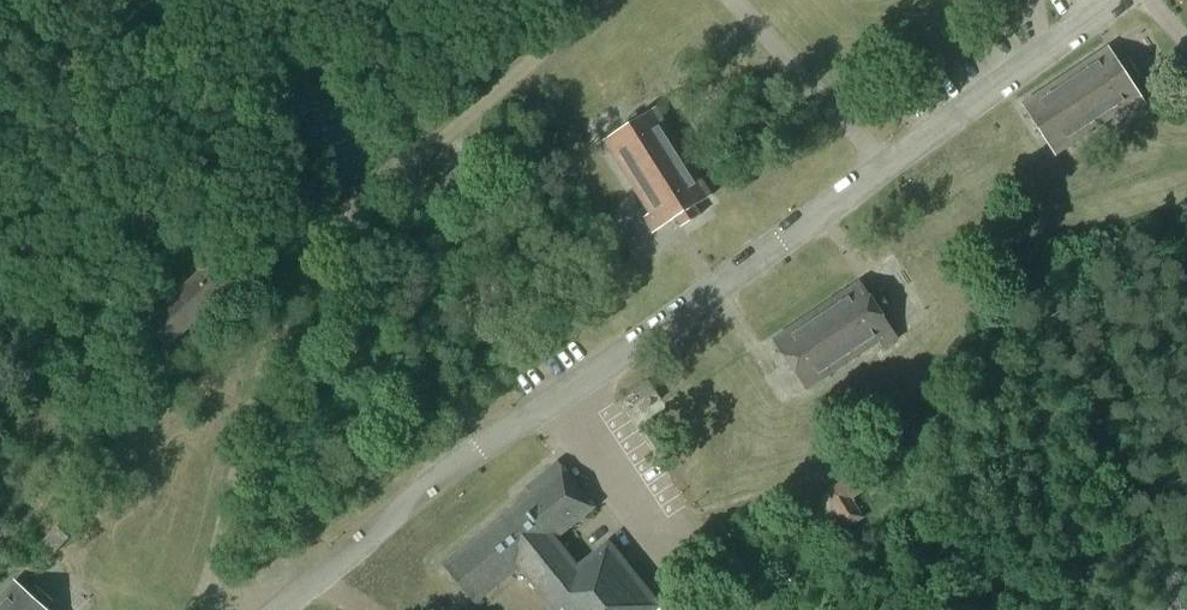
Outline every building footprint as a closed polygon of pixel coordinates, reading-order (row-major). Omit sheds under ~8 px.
[(1186,22),(1186,5),(1180,0),(1174,0),(1168,8),(1186,22)] [(1108,46),(1020,104),(1054,156),(1126,108),(1130,114),(1145,104),(1130,81),(1139,75),(1127,57),(1118,63),(1108,46)] [(657,108),(605,140),(651,214),(644,218),(654,233),(677,218),(683,227),(701,216),(695,207),(712,197),(657,108)] [(202,273),(147,324),(169,348),(243,279),(221,255),(220,256),(203,239),(185,256),(202,273)] [(859,281),(772,339),(806,390),(878,342),(882,348),(897,338),(882,316),(891,310),(879,292),(870,298),(859,281)] [(652,385),(636,397),(644,409),(661,397),(652,385)] [(442,566),(474,606),(520,569),(552,609),(657,609),(659,609),(608,546),(577,570),(554,542),(594,510),(557,464),(526,490),(530,495),(442,566)] [(851,476),(823,494),(847,529),(863,518),(852,500),(862,492),(851,476)] [(56,527),(38,546),(50,557),(68,538),(56,527)] [(0,595),(0,609),(47,609),(45,607),(51,600),(35,585),(28,593),(13,580),(0,595)]
